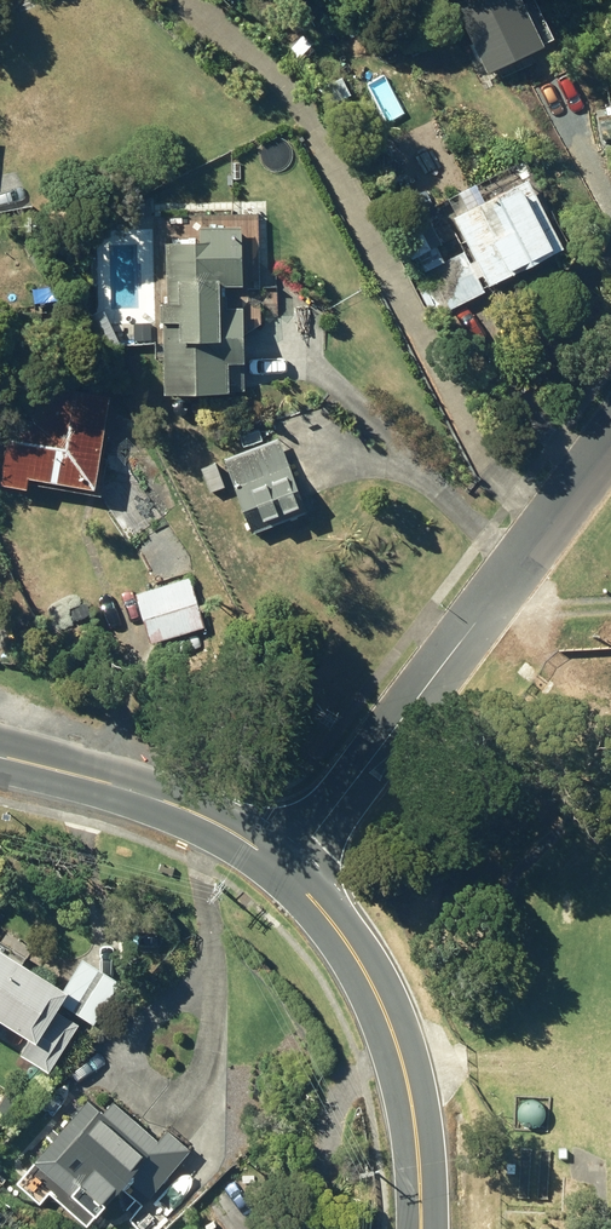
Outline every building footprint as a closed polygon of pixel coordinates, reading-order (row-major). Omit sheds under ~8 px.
[(322,86),(335,109),(358,96),(345,73),(322,86)] [(432,267),(453,310),(579,246),(541,176),(461,215),(475,247),(432,267)] [(267,208),(267,224),(284,225),(284,209),(267,208)] [(174,319),(175,391),(241,390),(241,388),(251,388),(250,359),(256,359),(255,308),(236,308),(235,285),(253,283),(253,224),(208,225),(208,240),(171,241),(174,302),(170,301),(171,319),(174,319)] [(20,415),(10,483),(38,487),(40,477),(107,487),(119,393),(48,384),(43,419),(20,415)] [(229,458),(258,531),(314,510),(284,436),(229,458)] [(206,468),(216,492),(231,486),(222,462),(206,468)] [(153,590),(170,638),(209,625),(192,576),(153,590)] [(206,634),(190,638),(192,649),(210,645),(206,634)] [(56,1072),(85,1026),(66,1013),(79,992),(0,942),(0,1028),(7,1016),(41,1037),(30,1055),(56,1072)] [(44,1162),(109,1216),(137,1182),(158,1198),(198,1150),(173,1129),(165,1140),(120,1102),(111,1113),(95,1100),(44,1162)]
